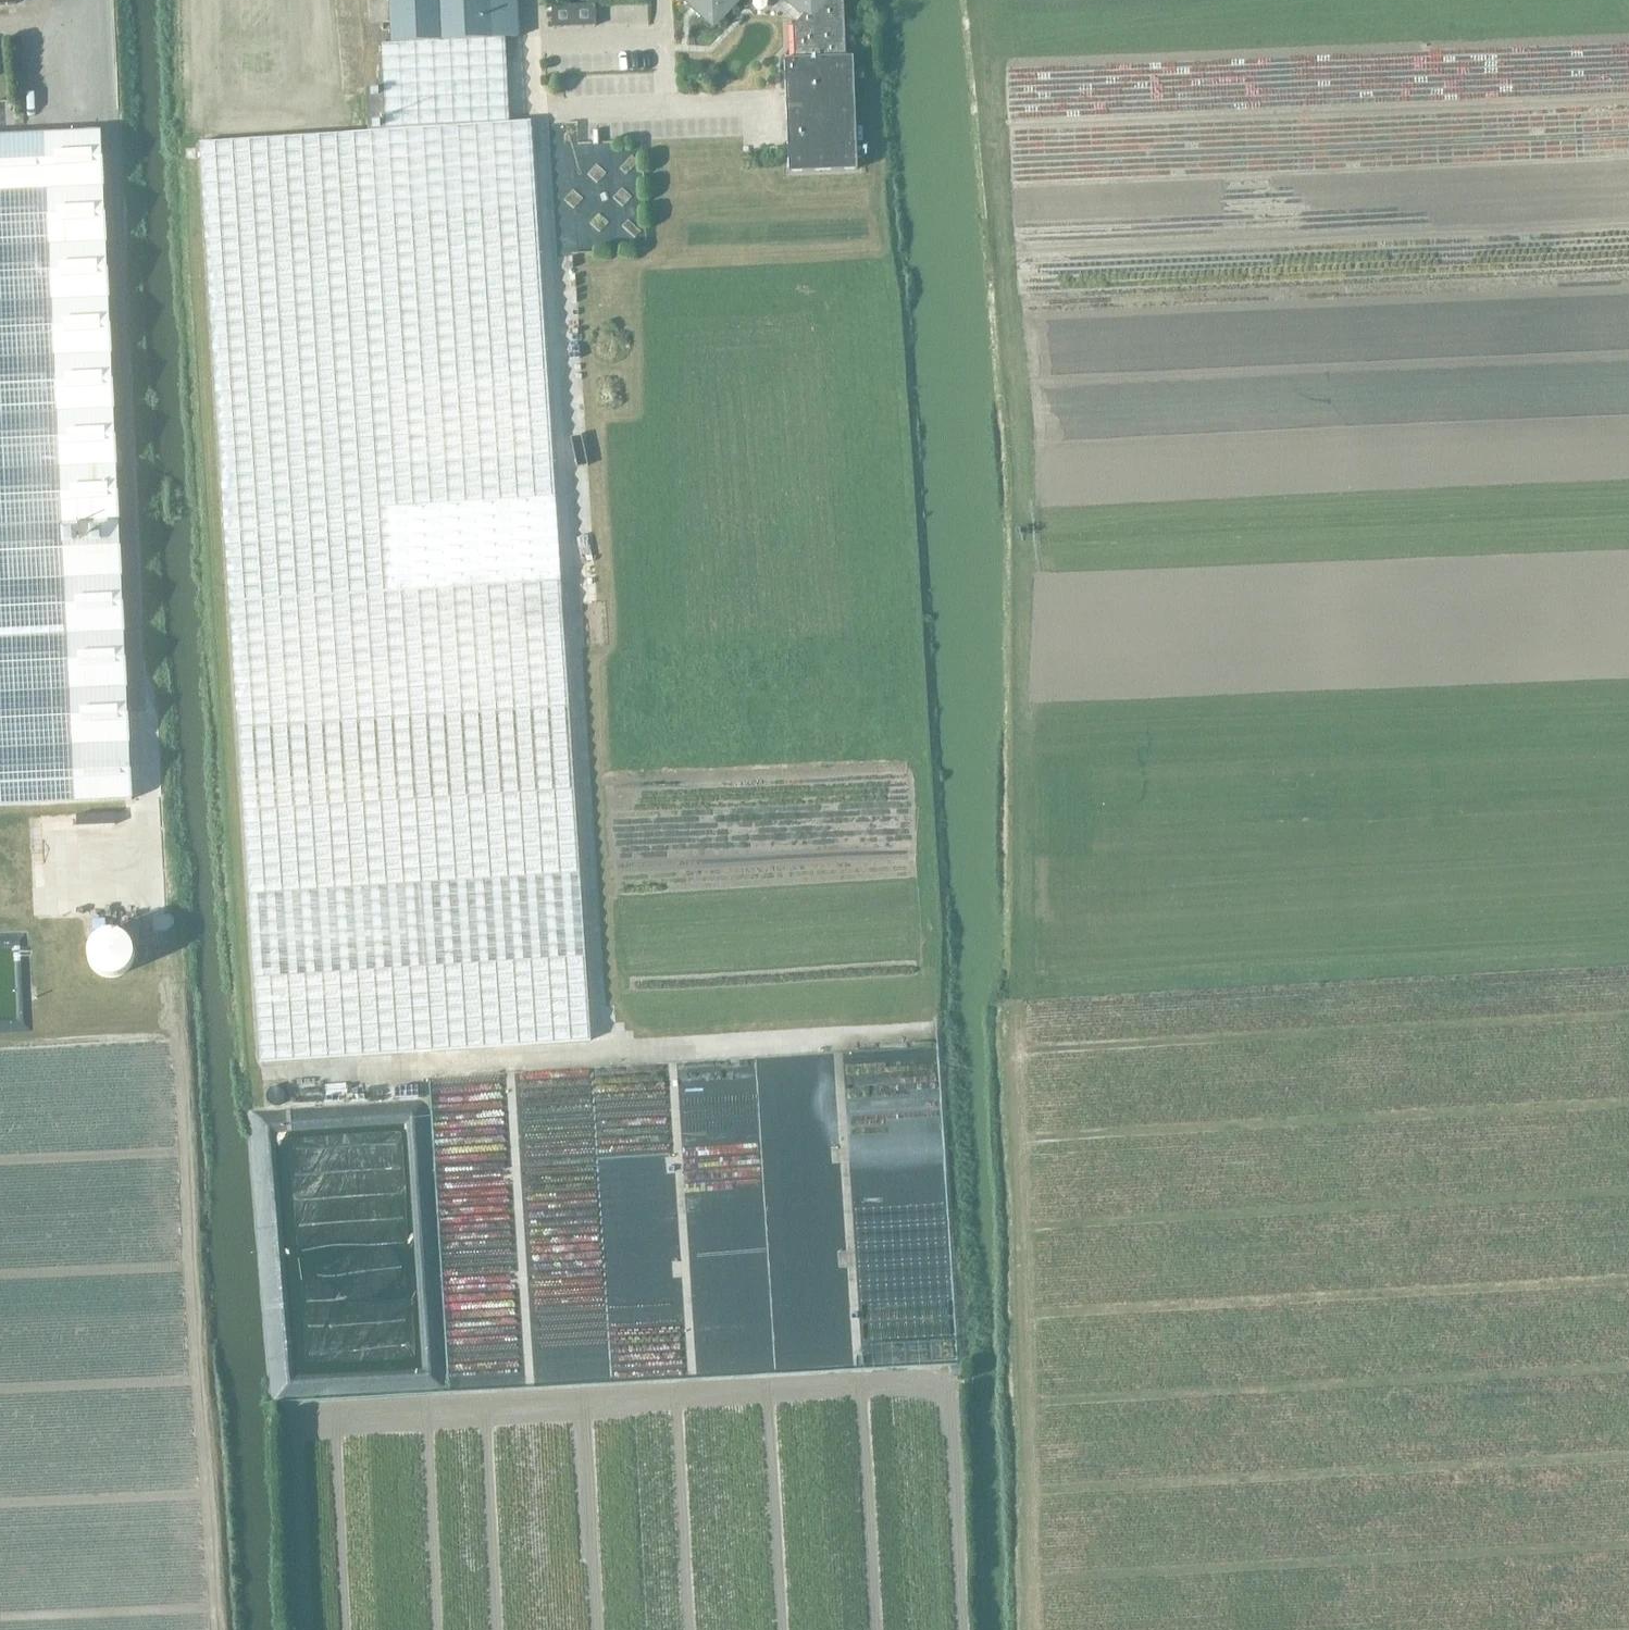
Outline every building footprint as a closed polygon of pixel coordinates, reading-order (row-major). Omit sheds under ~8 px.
[(503,39),(516,38),(515,0),(390,0),(392,43),(503,39)] [(737,0),(684,0),(713,27),(737,0)] [(802,15),(792,26),(793,58),(784,59),(789,171),(857,168),(852,56),(844,57),(842,0),(787,0),(802,15)] [(369,132),(199,143),(216,394),(259,1061),(591,1040),(531,120),(511,121),(507,39),(381,44),(384,87),(367,88),(369,132)] [(119,521),(101,130),(0,135),(0,805),(132,799),(119,521)]
